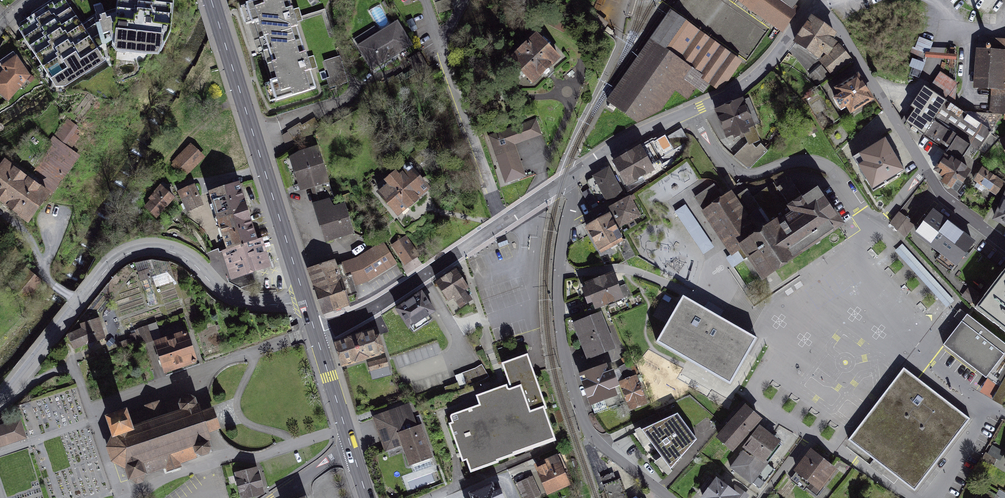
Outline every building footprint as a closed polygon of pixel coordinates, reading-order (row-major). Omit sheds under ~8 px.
[(116,48),(118,50),(157,54),(168,31),(171,0),(121,0),(116,48)] [(300,39),(295,23),(304,20),(302,16),(300,9),(296,10),(293,0),(268,0),(240,8),(245,26),(254,23),(263,51),(300,39)] [(440,12),(452,8),(450,0),(435,0),(440,12)] [(755,13),(764,20),(782,32),(800,7),(795,4),(798,0),(736,0),(755,13)] [(101,61),(64,3),(50,12),(48,9),(34,18),(36,21),(22,30),(57,85),(64,85),(101,61)] [(94,5),(103,36),(110,33),(101,3),(94,5)] [(378,7),(371,10),(378,23),(385,20),(378,7)] [(670,10),(606,101),(637,123),(660,111),(675,91),(688,100),(696,88),(703,93),(709,84),(717,90),(724,87),(743,61),(670,10)] [(804,30),(832,49),(835,44),(830,41),(835,34),(812,19),(804,30)] [(373,69),(410,45),(397,24),(377,36),(378,38),(361,49),(373,69)] [(832,49),(804,30),(796,43),(818,58),(823,51),(828,55),(832,49)] [(537,35),(511,59),(520,69),(517,71),(523,76),(525,74),(533,82),(541,75),(546,80),(555,71),(550,66),(559,58),(537,35)] [(909,54),(926,60),(933,42),(919,36),(914,49),(912,48),(909,54)] [(300,39),(263,51),(273,81),(269,83),(274,101),(315,88),(310,71),(320,68),(315,55),(306,58),(300,39)] [(991,113),(1004,114),(1004,41),(979,39),(975,88),(993,89),(991,113)] [(8,99),(28,75),(4,41),(0,48),(0,62),(5,70),(0,77),(0,92),(8,99)] [(832,73),(849,59),(839,48),(823,62),(832,73)] [(913,56),(909,69),(922,73),(926,60),(913,56)] [(340,59),(326,63),(331,78),(328,79),(330,87),(347,82),(340,59)] [(821,66),(810,75),(819,86),(830,77),(821,66)] [(906,122),(948,150),(962,159),(965,155),(972,159),(977,150),(985,156),(1000,138),(954,108),(955,84),(939,73),(928,90),(924,87),(912,106),(916,109),(906,122)] [(872,99),(858,76),(837,89),(841,95),(835,99),(842,110),(848,106),(851,112),(872,99)] [(490,88),(492,96),(499,95),(497,87),(490,88)] [(742,101),(717,111),(727,137),(734,135),(735,138),(745,134),(749,143),(749,145),(750,145),(759,141),(742,101)] [(33,130),(8,164),(48,194),(76,156),(63,146),(77,127),(68,119),(50,143),(33,130)] [(536,119),(489,136),(505,183),(525,176),(514,145),(542,135),(536,119)] [(817,132),(812,122),(804,126),(809,136),(817,132)] [(641,148),(615,163),(627,184),(638,178),(642,184),(665,170),(659,160),(690,142),(682,130),(667,139),(665,135),(642,149),(641,148)] [(885,139),(853,158),(873,192),(898,177),(897,176),(905,171),(885,139)] [(749,145),(749,143),(734,157),(749,169),(767,151),(761,144),(755,150),(750,145),(749,145)] [(205,163),(190,147),(172,164),(186,180),(205,163)] [(296,157),(299,166),(296,167),(303,189),(314,186),(320,204),(330,201),(334,199),(318,148),(304,152),(304,154),(296,157)] [(962,159),(948,150),(935,170),(946,178),(944,182),(956,191),(969,171),(959,164),(962,159)] [(417,151),(412,155),(418,164),(424,160),(417,151)] [(0,169),(0,201),(27,221),(48,194),(8,164),(5,162),(0,169)] [(389,184),(380,192),(398,213),(427,188),(409,167),(400,175),(397,172),(387,181),(389,184)] [(598,202),(599,205),(621,193),(609,170),(595,177),(599,184),(599,189),(592,192),(598,202)] [(997,194),(1004,183),(983,170),(976,180),(979,182),(976,186),(982,190),(984,186),(997,194)] [(747,189),(733,199),(752,228),(764,220),(769,228),(778,222),(780,224),(795,214),(791,208),(804,199),(790,179),(777,188),(774,183),(753,197),(747,189)] [(228,249),(256,240),(246,209),(239,188),(238,184),(211,193),(228,249)] [(152,201),(146,207),(157,217),(174,198),(160,186),(149,198),(152,201)] [(194,186),(179,192),(188,211),(202,205),(194,186)] [(714,186),(696,198),(728,246),(734,254),(738,251),(744,261),(750,257),(763,277),(819,239),(820,239),(842,224),(818,189),(804,199),(791,208),(795,214),(780,224),(778,222),(769,228),(764,220),(752,228),(733,199),(730,195),(724,200),(714,186)] [(590,207),(598,202),(592,192),(590,189),(582,193),(590,207)] [(630,197),(610,208),(620,226),(640,216),(630,197)] [(996,219),(1004,223),(1004,199),(996,219)] [(320,204),(316,205),(327,240),(352,232),(343,205),(332,208),(330,201),(320,204)] [(685,205),(675,212),(703,253),(713,247),(685,205)] [(933,212),(917,234),(957,264),(973,242),(933,212)] [(915,225),(898,213),(890,223),(905,239),(915,225)] [(587,227),(601,253),(617,244),(624,240),(609,215),(587,227)] [(394,246),(406,263),(417,256),(405,238),(394,246)] [(624,240),(617,244),(627,261),(635,255),(626,239),(624,240)] [(237,276),(252,271),(264,267),(256,240),(228,249),(237,276)] [(341,263),(342,265),(346,277),(352,275),(356,287),(366,285),(369,283),(397,266),(381,242),(356,258),(341,263)] [(957,302),(906,247),(898,254),(949,309),(957,302)] [(237,276),(228,249),(218,253),(229,283),(245,291),(257,287),(252,271),(237,276)] [(334,261),(309,269),(324,313),(349,305),(347,298),(358,294),(356,287),(352,275),(346,277),(342,265),(336,267),(334,261)] [(131,274),(123,268),(91,307),(99,314),(131,274)] [(139,272),(150,306),(157,304),(149,279),(153,278),(150,268),(139,272)] [(456,271),(437,283),(448,300),(454,296),(460,307),(470,300),(464,290),(467,288),(456,271)] [(976,309),(1004,331),(1004,271),(976,309)] [(586,307),(593,304),(596,311),(623,301),(622,297),(629,294),(626,284),(618,287),(613,274),(586,284),(587,287),(579,290),(586,307)] [(977,293),(970,288),(964,297),(972,302),(977,293)] [(436,314),(422,293),(395,311),(409,331),(412,329),(414,333),(432,320),(431,317),(436,314)] [(756,339),(684,297),(657,342),(730,384),(756,339)] [(967,315),(960,309),(954,317),(961,323),(948,340),(944,345),(986,378),(1004,354),(1004,345),(967,315)] [(573,325),(588,361),(616,349),(601,313),(573,325)] [(107,339),(99,318),(80,325),(82,330),(67,335),(73,352),(107,339)] [(153,341),(148,326),(139,329),(144,344),(153,341)] [(359,335),(333,344),(342,369),(382,357),(381,355),(385,354),(382,343),(379,334),(377,329),(359,335)] [(186,333),(156,343),(166,371),(195,361),(186,333)] [(138,342),(135,334),(130,336),(133,344),(138,342)] [(526,352),(502,360),(510,384),(475,397),(478,406),(451,416),(454,423),(450,424),(463,462),(467,460),(471,471),(556,441),(545,409),(546,408),(533,369),(531,364),(528,357),(526,352)] [(631,408),(645,402),(635,376),(640,373),(629,355),(623,360),(626,366),(619,370),(626,381),(623,383),(631,408)] [(386,359),(369,364),(373,380),(390,375),(386,359)] [(475,368),(455,376),(458,383),(460,390),(481,381),(489,377),(482,364),(475,368)] [(578,376),(590,409),(594,408),(596,413),(624,402),(613,372),(608,374),(605,366),(578,376)] [(970,419),(904,369),(849,440),(915,491),(970,419)] [(999,380),(1003,382),(993,400),(1004,406),(1004,369),(999,380)] [(980,391),(988,396),(997,383),(989,378),(980,391)] [(460,390),(458,383),(445,388),(447,395),(460,390)] [(114,434),(108,447),(112,461),(125,468),(129,480),(132,479),(136,484),(143,481),(144,475),(213,452),(209,441),(210,440),(208,435),(214,433),(219,431),(213,412),(207,413),(202,415),(198,405),(197,406),(193,394),(161,405),(159,401),(143,407),(144,411),(127,417),(126,413),(109,418),(114,434)] [(404,407),(375,417),(385,447),(403,441),(411,464),(413,464),(416,472),(432,466),(429,458),(431,457),(420,426),(417,428),(413,417),(408,419),(404,407)] [(719,436),(733,449),(760,420),(745,407),(719,436)] [(642,430),(671,469),(697,439),(677,413),(642,430)] [(0,427),(0,445),(26,437),(20,420),(0,427)] [(731,467),(760,490),(775,470),(767,464),(781,446),(760,429),(731,467)] [(989,454),(997,458),(1001,449),(992,445),(989,454)] [(806,487),(817,496),(823,489),(820,487),(834,469),(811,452),(797,470),(811,481),(806,487)] [(986,453),(982,459),(994,465),(998,459),(986,453)] [(560,454),(538,464),(541,473),(538,474),(546,492),(566,484),(559,466),(564,463),(560,454)] [(234,475),(239,497),(256,497),(263,496),(257,469),(234,475)] [(616,478),(614,472),(601,477),(604,483),(616,478)] [(518,483),(524,497),(534,497),(540,495),(532,477),(518,483)] [(608,497),(627,497),(620,479),(603,486),(608,497)] [(737,496),(717,481),(704,497),(735,497),(737,496)] [(473,497),(503,497),(500,489),(495,491),(492,484),(471,493),(473,497)] [(982,487),(976,497),(995,497),(997,495),(982,487)]
